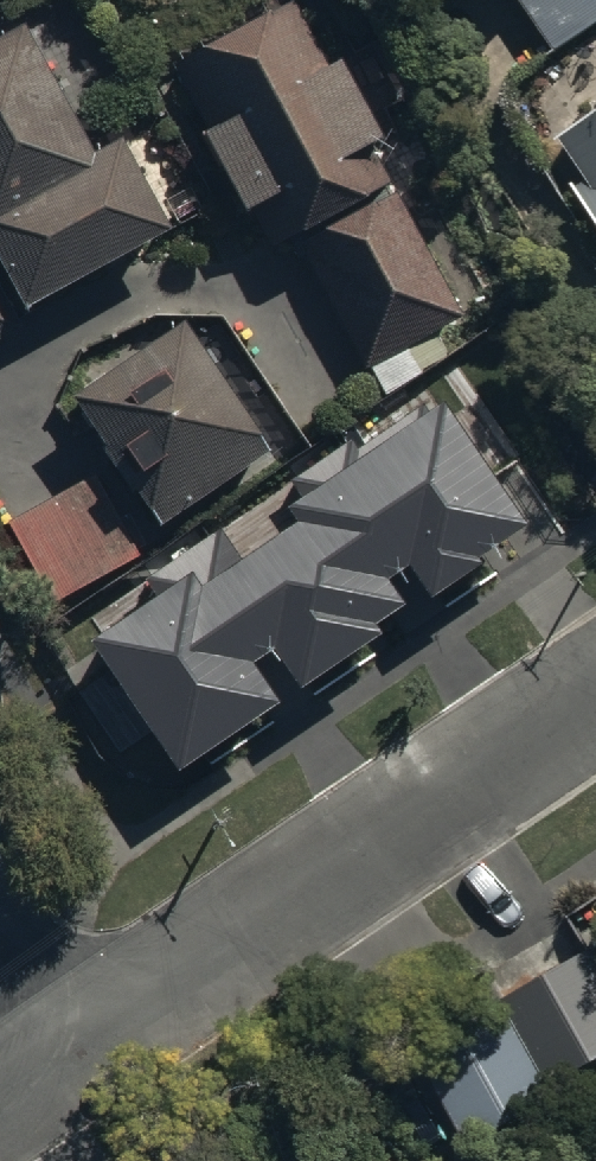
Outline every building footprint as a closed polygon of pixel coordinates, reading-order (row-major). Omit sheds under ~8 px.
[(461,32),(519,0),(551,57),(595,32),(595,0),(439,0),(461,32)] [(297,18),(178,84),(214,153),(204,159),(247,244),(257,238),(272,261),(299,264),(369,389),(386,379),(397,398),(445,371),(434,353),(471,332),(297,18)] [(173,259),(125,173),(97,189),(81,159),(121,137),(103,106),(83,118),(49,57),(32,67),(26,57),(0,71),(0,357),(173,259)] [(557,157),(584,198),(571,207),(595,245),(595,131),(557,157)] [(270,476),(185,351),(72,428),(157,553),(270,476)] [(156,600),(93,644),(180,772),(283,702),(255,661),(273,649),(300,688),(380,634),(373,624),(405,603),(389,579),(408,566),(430,600),(483,564),(478,555),(527,521),(440,394),(358,449),(350,437),(287,480),(302,502),(290,511),(300,525),(242,565),(219,531),(144,582),(156,600)] [(138,575),(94,488),(7,532),(51,619),(138,575)] [(593,940),(501,991),(508,1003),(418,1053),(461,1130),(551,1080),(545,1070),(595,1042),(595,944),(593,940)]
